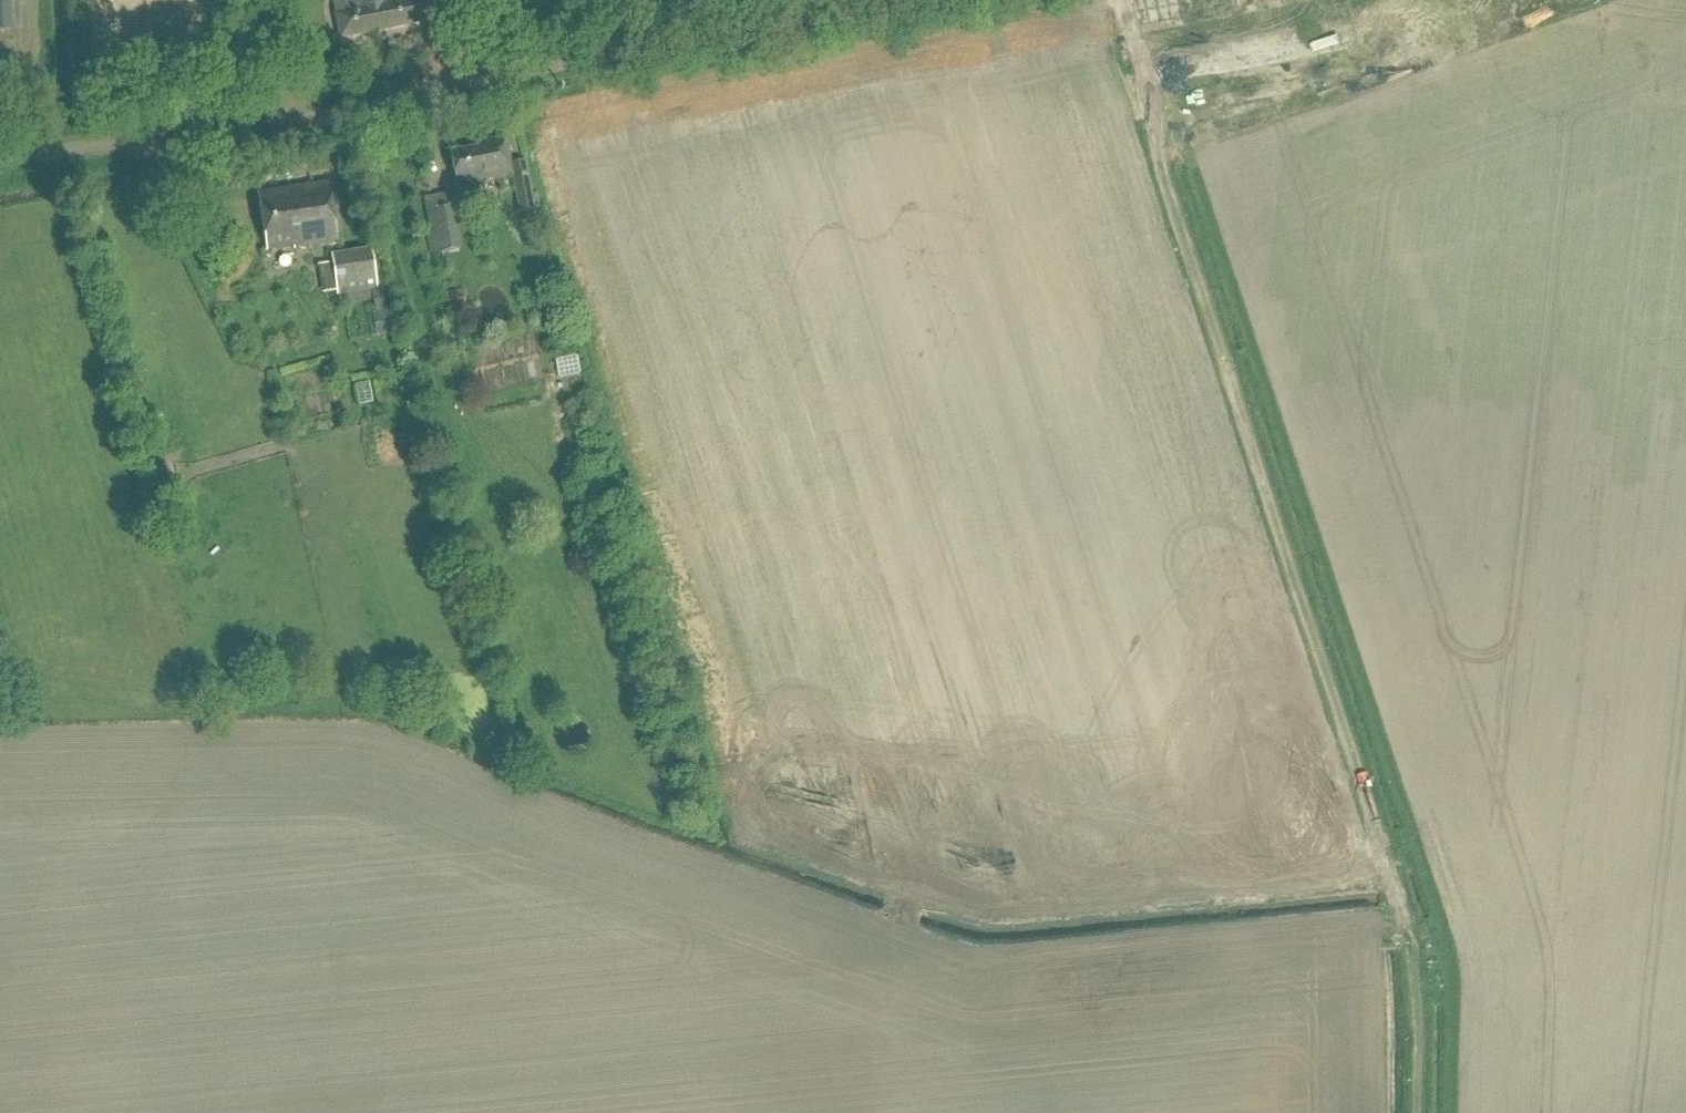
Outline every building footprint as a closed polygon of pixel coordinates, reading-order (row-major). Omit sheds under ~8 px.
[(12,30),(11,0),(0,0),(0,30),(12,30)] [(339,38),(423,23),(424,27),(445,23),(441,0),(357,0),(333,4),(339,38)] [(1215,135),(1243,130),(1241,120),(1214,125),(1215,135)] [(510,165),(504,138),(480,143),(480,147),(449,153),(456,186),(513,175),(520,213),(540,210),(537,195),(531,196),(525,163),(510,165)] [(337,240),(328,182),(257,194),(266,252),(337,240)] [(461,220),(456,193),(424,199),(429,226),(425,226),(431,256),(459,251),(454,222),(461,220)] [(377,290),(370,250),(330,257),(337,297),(377,290)] [(471,260),(454,265),(457,277),(475,271),(471,260)] [(562,379),(585,376),(583,359),(560,362),(562,379)]
